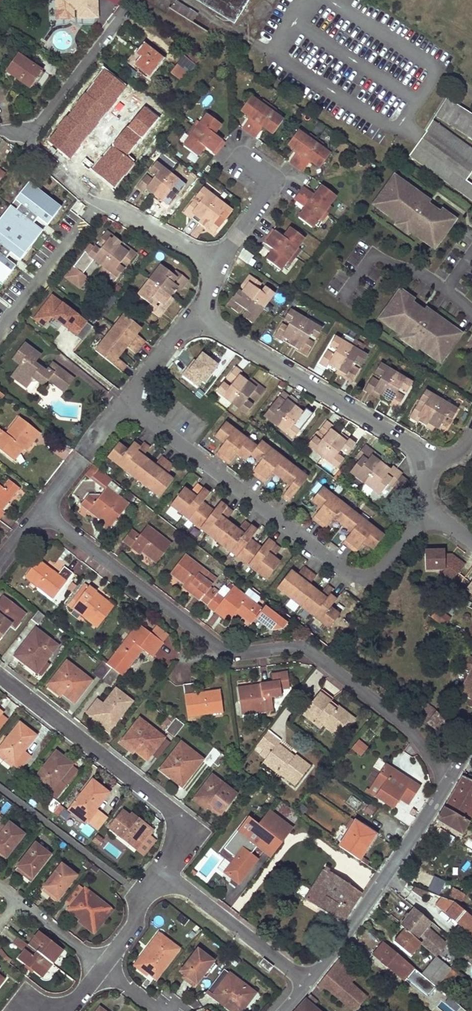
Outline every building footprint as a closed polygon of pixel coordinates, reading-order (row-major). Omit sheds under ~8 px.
[(57,11),(75,10),(74,7),(79,7),(79,9),(80,18),(99,17),(98,0),(56,0),(57,11)] [(198,14),(175,0),(170,9),(192,22),(198,14)] [(217,14),(219,10),(204,0),(195,0),(217,14)] [(219,10),(236,20),(234,23),(233,24),(234,25),(249,0),(204,0),(219,10)] [(236,20),(219,10),(217,14),(215,16),(223,21),(230,21),(234,23),(236,20)] [(135,54),(140,58),(133,66),(150,79),(164,60),(143,44),(135,54)] [(6,71),(31,88),(42,72),(18,54),(6,71)] [(170,73),(182,82),(195,65),(184,56),(170,73)] [(105,93),(72,108),(83,132),(116,117),(105,93)] [(250,117),(242,128),(256,138),(263,127),(273,134),(283,120),(251,97),(241,111),(250,117)] [(446,101),(447,99),(446,98),(435,116),(471,139),(471,117),(446,101)] [(447,99),(446,101),(471,117),(471,114),(447,99)] [(204,147),(215,155),(225,141),(214,134),(221,124),(207,114),(196,130),(184,146),(197,156),(204,147)] [(425,132),(426,132),(471,165),(471,148),(433,120),(425,132)] [(303,172),(311,161),(320,167),(330,154),(298,131),(288,144),(297,151),(289,162),(303,172)] [(417,145),(467,181),(471,173),(471,165),(426,132),(417,145)] [(417,145),(409,156),(471,201),(471,185),(467,181),(417,145)] [(148,184),(143,179),(135,190),(141,195),(144,192),(152,198),(168,178),(153,166),(147,174),(152,178),(148,184)] [(437,244),(455,220),(440,210),(429,225),(418,218),(429,203),(430,202),(415,191),(408,193),(404,190),(407,185),(394,176),(376,201),(388,210),(385,214),(398,223),(399,221),(410,229),(409,231),(420,239),(423,234),(437,244)] [(164,213),(172,202),(167,198),(171,193),(176,197),(183,189),(168,178),(152,198),(160,204),(157,208),(164,213)] [(92,188),(97,192),(102,185),(97,181),(92,188)] [(0,219),(0,284),(3,286),(16,267),(5,260),(9,254),(21,262),(45,229),(46,230),(61,208),(25,183),(0,219)] [(312,228),(335,195),(322,186),(315,194),(305,187),(295,200),(305,208),(298,217),(312,228)] [(199,224),(217,200),(202,188),(196,196),(201,200),(198,206),(192,201),(187,209),(195,215),(192,218),(199,224)] [(232,211),(217,200),(199,224),(206,229),(208,225),(216,232),(222,224),(217,220),(221,215),(226,219),(232,211)] [(385,214),(388,210),(376,201),(373,205),(385,214)] [(429,225),(440,210),(429,203),(418,218),(429,225)] [(409,231),(410,229),(399,221),(398,223),(396,226),(407,234),(409,231)] [(267,259),(280,269),(304,238),(290,228),(284,237),(273,229),(263,242),(274,250),(267,259)] [(114,237),(106,231),(104,234),(112,241),(114,237)] [(114,237),(112,241),(104,234),(98,242),(103,246),(100,251),(94,247),(88,255),(103,266),(121,242),(114,237)] [(434,249),(437,244),(423,234),(420,239),(434,249)] [(133,257),(125,251),(128,248),(121,242),(103,266),(118,278),(124,270),(119,266),(123,260),(128,264),(133,257)] [(136,254),(128,248),(125,251),(133,257),(136,254)] [(124,270),(128,264),(123,260),(119,266),(124,270)] [(161,265),(150,280),(170,296),(178,286),(173,282),(175,279),(180,284),(183,286),(188,280),(177,271),(174,275),(161,265)] [(98,272),(113,284),(118,278),(103,266),(98,272)] [(250,275),(244,283),(247,286),(253,278),(250,275)] [(244,283),(239,290),(263,308),(274,293),(266,287),(262,293),(257,289),(261,283),(253,278),(247,286),(244,283)] [(170,296),(150,280),(138,295),(151,305),(148,309),(159,318),(164,311),(155,305),(157,302),(163,306),(170,296)] [(263,308),(239,290),(234,297),(237,300),(231,308),(238,313),(242,308),(248,312),(244,317),(252,323),(263,308)] [(443,359),(461,334),(448,325),(445,329),(440,325),(440,319),(425,308),(424,310),(414,324),(403,316),(414,302),(415,300),(400,290),(383,314),(397,324),(393,329),(405,337),(406,335),(418,344),(417,346),(428,354),(431,350),(443,359)] [(173,299),(170,296),(163,306),(157,302),(155,305),(164,311),(173,299)] [(47,297),(33,322),(46,329),(49,322),(78,338),(89,319),(47,297)] [(228,305),(231,308),(237,300),(234,297),(228,305)] [(414,324),(424,310),(414,302),(403,316),(414,324)] [(290,346),(306,319),(290,310),(284,319),(290,322),(287,328),(281,324),(276,332),(285,338),(283,341),(290,346)] [(379,319),(393,329),(397,324),(383,314),(379,319)] [(135,353),(145,341),(137,334),(141,328),(124,315),(107,336),(127,352),(130,349),(135,353)] [(322,329),(306,319),(290,346),(298,350),(300,346),(309,351),(313,344),(308,340),(311,335),(317,338),(322,329)] [(445,329),(448,325),(440,319),(440,325),(445,329)] [(276,332),(274,336),(283,341),(285,338),(276,332)] [(403,340),(415,349),(417,346),(418,344),(406,335),(405,337),(403,340)] [(121,360),(127,352),(107,336),(95,351),(121,371),(126,365),(121,360)] [(332,355),(326,352),(320,363),(327,367),(329,364),(338,369),(351,347),(335,337),(330,346),(335,349),(332,355)] [(21,365),(12,377),(26,387),(33,378),(43,385),(48,379),(58,387),(68,374),(53,363),(48,369),(46,372),(34,363),(36,360),(40,355),(25,344),(13,359),(21,365)] [(300,346),(298,350),(306,355),(309,351),(300,346)] [(352,382),(359,371),(353,367),(356,362),(362,365),(367,356),(351,347),(338,369),(347,374),(345,378),(352,382)] [(199,352),(181,377),(200,391),(218,366),(199,352)] [(48,369),(36,360),(34,363),(46,372),(48,369)] [(377,382),(371,378),(365,390),(372,394),(374,391),(383,396),(396,373),(380,364),(375,373),(381,376),(377,382)] [(216,390),(231,403),(247,382),(249,380),(240,374),(243,371),(235,365),(226,377),(233,382),(230,385),(223,380),(216,390)] [(347,374),(338,369),(336,373),(345,378),(347,374)] [(397,409),(404,397),(398,394),(401,388),(407,392),(412,383),(396,373),(383,396),(392,401),(390,405),(397,409)] [(73,379),(68,374),(58,387),(64,391),(73,379)] [(247,382),(255,389),(258,385),(250,379),(249,380),(247,382)] [(257,401),(265,390),(258,385),(255,389),(247,382),(231,403),(246,414),(253,406),(247,402),(251,397),(257,401)] [(381,399),(383,396),(374,391),(372,394),(381,399)] [(426,426),(441,401),(425,391),(420,400),(426,403),(422,409),(417,405),(412,413),(421,418),(419,422),(426,426)] [(294,407),(297,403),(282,392),(274,402),(279,407),(275,412),(270,408),(263,416),(279,427),(294,407)] [(457,410),(441,401),(426,426),(433,431),(435,427),(444,432),(449,424),(443,421),(446,415),(452,419),(457,410)] [(304,425),(312,415),(305,409),(302,413),(294,407),(279,427),(293,439),(300,430),(294,426),(298,421),(304,425)] [(410,417),(419,422),(421,418),(412,413),(410,417)] [(6,434),(0,429),(0,450),(13,460),(25,444),(27,446),(31,440),(34,442),(41,434),(19,417),(6,434)] [(326,422),(318,432),(323,436),(319,442),(314,438),(307,446),(322,457),(338,436),(330,430),(332,427),(326,422)] [(216,454),(222,458),(240,435),(225,423),(215,436),(224,444),(216,454)] [(346,443),(349,439),(341,433),(338,436),(346,443)] [(250,455),(255,458),(265,445),(261,442),(256,447),(240,435),(222,458),(229,464),(237,453),(246,461),(250,455)] [(348,455),(356,445),(349,439),(346,443),(338,436),(322,457),(337,468),(344,460),(338,456),(342,451),(348,455)] [(25,444),(13,460),(15,462),(24,449),(27,451),(34,442),(31,440),(27,446),(25,444)] [(143,443),(142,445),(136,440),(128,451),(118,443),(108,457),(124,469),(144,444),(143,443)] [(145,486),(165,460),(161,457),(154,465),(143,457),(150,448),(144,444),(124,469),(145,486)] [(275,474),(286,461),(265,445),(255,458),(260,462),(252,473),(265,483),(273,472),(275,474)] [(365,484),(377,467),(381,463),(371,456),(367,461),(364,459),(371,450),(365,445),(356,457),(360,460),(350,473),(365,484)] [(381,463),(383,460),(371,450),(364,459),(367,461),(371,456),(381,463)] [(160,497),(173,480),(167,475),(174,467),(165,460),(145,486),(160,497)] [(386,476),(389,478),(396,469),(383,460),(381,463),(390,471),(386,476)] [(288,501),(307,477),(286,461),(275,474),(290,486),(282,496),(288,501)] [(381,463),(377,467),(365,484),(380,495),(389,482),(393,486),(401,476),(402,474),(396,469),(389,478),(386,476),(390,471),(381,463)] [(91,480),(99,469),(93,464),(85,475),(91,480)] [(113,480),(99,469),(91,480),(104,490),(107,487),(111,481),(113,480)] [(401,476),(393,486),(401,492),(409,482),(401,476)] [(9,480),(3,488),(5,489),(11,481),(9,480)] [(5,512),(2,511),(0,509),(7,501),(9,502),(20,488),(11,481),(5,489),(3,488),(0,486),(0,518),(5,512)] [(122,489),(111,481),(107,487),(118,495),(122,489)] [(184,488),(171,505),(202,529),(221,504),(220,503),(213,511),(203,503),(209,494),(196,484),(190,493),(184,488)] [(107,487),(104,490),(95,502),(88,496),(80,505),(95,516),(96,514),(104,521),(103,522),(100,526),(108,532),(129,504),(118,495),(107,487)] [(318,506),(328,493),(322,488),(312,502),(318,506)] [(328,493),(318,506),(321,509),(312,519),(326,529),(334,519),(338,522),(349,509),(328,493)] [(0,509),(2,511),(9,502),(7,501),(0,509)] [(220,544),(234,527),(226,521),(232,512),(221,504),(202,529),(220,544)] [(349,509),(338,522),(352,532),(343,542),(351,549),(370,525),(349,509)] [(96,514),(95,516),(103,522),(104,521),(96,514)] [(131,548),(132,546),(138,551),(140,549),(157,562),(171,544),(148,525),(139,536),(132,530),(123,541),(131,548)] [(370,525),(351,549),(356,553),(364,542),(374,549),(384,536),(370,525)] [(331,540),(336,533),(331,529),(325,536),(331,540)] [(279,549),(267,539),(260,548),(252,542),(239,559),(265,579),(279,563),(273,558),(279,549)] [(460,554),(423,554),(424,573),(445,572),(445,581),(460,581),(460,554)] [(186,588),(193,593),(191,595),(200,601),(201,600),(211,587),(213,584),(205,578),(209,573),(185,555),(171,573),(188,586),(186,588)] [(38,559),(26,575),(39,585),(37,587),(53,599),(73,573),(64,566),(58,575),(56,577),(51,572),(52,570),(38,559)] [(277,588),(300,605),(313,588),(309,585),(315,576),(303,567),(296,575),(290,571),(277,588)] [(188,586),(171,573),(169,575),(183,585),(182,587),(191,595),(193,593),(186,588),(188,586)] [(205,578),(213,584),(217,580),(209,573),(205,578)] [(25,577),(37,587),(39,585),(26,575),(25,577)] [(464,593),(471,599),(471,581),(464,593)] [(72,583),(67,589),(71,592),(76,586),(72,583)] [(224,585),(218,592),(217,594),(224,599),(231,590),(224,585)] [(97,592),(89,586),(73,607),(86,616),(85,618),(97,628),(114,606),(99,594),(98,596),(95,593),(96,592),(97,592)] [(228,623),(237,612),(239,609),(241,612),(240,614),(252,623),(256,617),(272,630),(281,628),(285,623),(264,607),(263,609),(255,603),(245,595),(234,586),(231,590),(224,599),(217,594),(208,606),(207,607),(214,612),(228,623)] [(340,615),(330,608),(338,597),(332,593),(334,591),(327,586),(321,594),(313,588),(300,605),(329,628),(340,615)] [(218,592),(211,587),(201,600),(208,606),(217,594),(218,592)] [(245,595),(255,603),(259,597),(250,589),(245,595)] [(448,603),(451,598),(442,593),(439,598),(448,603)] [(0,606),(0,639),(10,625),(15,629),(20,622),(19,622),(25,614),(6,599),(0,606)] [(437,606),(444,609),(446,604),(439,601),(437,606)] [(73,607),(72,609),(85,618),(86,616),(73,607)] [(443,626),(450,618),(438,609),(432,617),(443,626)] [(31,619),(38,625),(45,616),(38,611),(31,619)] [(120,674),(139,651),(136,650),(139,647),(141,648),(152,657),(163,643),(152,634),(138,623),(107,664),(112,668),(120,674)] [(158,627),(152,634),(163,643),(168,636),(158,627)] [(41,676),(50,665),(46,661),(58,646),(36,629),(15,656),(41,676)] [(471,708),(471,659),(467,656),(461,666),(471,671),(459,694),(471,700),(468,706),(471,708)] [(91,680),(67,661),(51,682),(62,690),(61,692),(75,702),(91,680)] [(103,661),(93,673),(102,680),(112,668),(107,664),(103,661)] [(110,687),(120,674),(112,668),(102,680),(110,687)] [(260,683),(260,684),(261,686),(257,686),(257,684),(238,687),(241,715),(257,713),(257,710),(273,708),(271,697),(281,696),(280,689),(279,682),(288,680),(287,672),(271,674),(272,682),(260,683)] [(279,682),(280,689),(289,688),(288,680),(279,682)] [(61,692),(62,690),(51,682),(48,686),(59,694),(61,692)] [(223,710),(220,690),(196,693),(194,683),(183,685),(188,717),(208,714),(207,712),(223,710)] [(404,686),(395,698),(427,723),(435,713),(436,711),(404,686)] [(94,718),(96,716),(111,728),(132,701),(116,689),(103,705),(97,700),(88,713),(94,718)] [(322,689),(320,692),(331,701),(334,698),(322,689)] [(320,692),(312,703),(303,714),(321,728),(324,725),(327,720),(337,727),(340,730),(344,726),(351,716),(338,706),(335,709),(329,704),(331,701),(320,692)] [(338,706),(331,701),(329,704),(335,709),(338,706)] [(2,713),(0,715),(0,729),(8,719),(2,713)] [(435,713),(427,723),(448,740),(452,735),(457,730),(435,713)] [(111,728),(96,716),(94,718),(93,720),(108,732),(111,728)] [(355,719),(351,716),(344,726),(348,729),(355,719)] [(151,755),(164,738),(139,718),(124,739),(135,747),(134,749),(147,759),(151,755)] [(166,730),(175,737),(184,725),(175,718),(166,730)] [(337,727),(327,720),(324,725),(334,732),(337,727)] [(20,768),(29,757),(23,752),(36,736),(20,723),(0,748),(0,750),(15,762),(13,764),(19,769),(20,768)] [(263,749),(273,734),(268,731),(258,745),(263,749)] [(273,734),(263,749),(264,750),(261,754),(266,759),(264,761),(295,786),(310,766),(296,755),(294,758),(292,760),(289,757),(291,755),(277,745),(281,741),(273,734)] [(463,743),(452,735),(448,740),(459,748),(459,749),(463,743)] [(170,742),(164,738),(151,755),(157,759),(170,742)] [(120,743),(132,751),(134,749),(135,747),(124,739),(120,743)] [(179,784),(188,773),(191,775),(203,759),(181,742),(160,770),(179,784)] [(352,748),(379,769),(384,762),(360,742),(358,745),(356,743),(352,748)] [(214,748),(203,761),(210,766),(213,762),(220,753),(214,748)] [(0,750),(0,756),(11,765),(13,764),(15,762),(0,750)] [(56,798),(66,785),(60,780),(72,765),(72,764),(56,752),(36,778),(51,790),(49,792),(56,798)] [(220,753),(213,762),(218,766),(225,757),(220,753)] [(78,769),(72,765),(60,780),(66,785),(78,769)] [(386,765),(375,783),(382,788),(377,797),(393,808),(399,798),(402,795),(411,801),(418,789),(423,791),(427,786),(421,781),(418,786),(386,765)] [(26,772),(20,768),(19,769),(12,779),(17,783),(26,772)] [(188,773),(179,784),(182,787),(191,775),(188,773)] [(237,795),(212,776),(196,796),(208,805),(207,806),(220,817),(237,795)] [(462,776),(436,820),(463,836),(471,818),(471,781),(462,776)] [(49,792),(51,790),(36,778),(33,782),(48,794),(49,792)] [(109,793),(93,780),(72,807),(88,819),(86,821),(92,826),(102,814),(96,809),(109,793)] [(344,802),(357,810),(362,802),(349,794),(344,802)] [(411,801),(402,795),(399,798),(408,804),(411,801)] [(208,805),(196,796),(193,801),(205,809),(207,806),(208,805)] [(54,799),(47,808),(53,813),(60,805),(60,804),(54,799)] [(362,815),(370,819),(376,808),(368,804),(362,815)] [(60,805),(53,813),(57,816),(64,808),(60,805)] [(86,821),(88,819),(72,807),(68,811),(84,823),(86,821)] [(282,842),(293,828),(270,810),(259,824),(282,842)] [(15,815),(10,811),(6,815),(12,819),(15,815)] [(138,850),(144,855),(155,841),(148,836),(153,830),(139,820),(137,822),(130,816),(123,811),(110,828),(117,834),(132,845),(138,850)] [(98,831),(108,818),(102,814),(92,826),(98,831)] [(283,843),(282,842),(259,824),(249,817),(224,848),(237,858),(232,864),(225,872),(239,883),(258,859),(251,854),(257,845),(272,857),(283,843)] [(350,829),(338,846),(360,861),(367,865),(369,862),(361,857),(376,835),(355,821),(352,819),(346,827),(350,829)] [(0,824),(0,856),(4,860),(24,835),(9,824),(6,828),(0,824)] [(117,859),(122,852),(108,842),(103,849),(117,859)] [(36,844),(18,866),(26,872),(24,875),(30,880),(50,855),(36,844)] [(219,854),(232,864),(237,858),(224,848),(219,854)] [(62,864),(44,887),(52,893),(50,895),(57,900),(76,876),(62,864)] [(18,866),(16,869),(24,875),(26,872),(18,866)] [(306,901),(342,924),(362,894),(328,870),(329,869),(326,867),(306,901)] [(453,887),(444,884),(440,893),(449,897),(453,887)] [(64,904),(69,908),(85,889),(80,885),(64,904)] [(42,889),(50,895),(52,893),(44,887),(42,889)] [(69,908),(68,910),(81,919),(82,917),(95,927),(110,908),(85,889),(69,908)] [(456,903),(442,898),(437,905),(471,935),(471,917),(456,903)] [(426,928),(431,922),(415,908),(400,925),(405,929),(421,943),(436,956),(446,944),(426,928)] [(93,929),(95,927),(82,917),(81,919),(93,929)] [(405,929),(394,943),(410,956),(421,943),(405,929)] [(138,965),(161,935),(158,932),(132,965),(146,976),(148,973),(138,965)] [(29,946),(24,952),(19,958),(27,965),(33,969),(42,976),(62,951),(54,944),(48,939),(39,933),(29,946)] [(156,978),(179,949),(161,935),(138,965),(148,973),(156,978)] [(24,952),(29,946),(20,938),(15,945),(24,952)] [(213,961),(198,949),(181,971),(186,974),(196,982),(197,983),(213,961)] [(443,978),(451,968),(437,957),(422,974),(436,986),(443,978)] [(264,958),(259,964),(269,972),(274,966),(264,958)] [(357,975),(339,959),(333,967),(351,983),(357,975)] [(367,998),(351,983),(333,967),(320,983),(325,987),(353,1010),(356,1010),(367,998)] [(416,969),(415,968),(405,981),(413,982),(421,973),(416,969)] [(457,973),(451,968),(443,978),(449,983),(457,973)] [(208,990),(214,995),(230,974),(224,969),(208,990)] [(422,974),(421,973),(413,982),(429,995),(436,986),(422,974)] [(196,982),(186,974),(183,977),(194,985),(196,982)] [(230,974),(214,995),(227,1005),(229,1003),(239,1010),(242,1010),(256,993),(230,974)] [(322,991),(325,987),(320,983),(317,987),(322,991)] [(437,1008),(447,996),(440,990),(430,1002),(437,1008)] [(310,995),(306,1000),(313,1006),(317,1001),(310,995)] [(185,1005),(194,1005),(194,997),(186,997),(185,1005)] [(458,1006),(449,998),(445,1003),(447,1004),(441,1010),(442,1010),(454,1010),(458,1006)] [(313,1006),(306,1000),(296,1010),(319,1010),(313,1006)] [(225,1008),(230,1010),(239,1010),(229,1003),(227,1005),(225,1008)]
